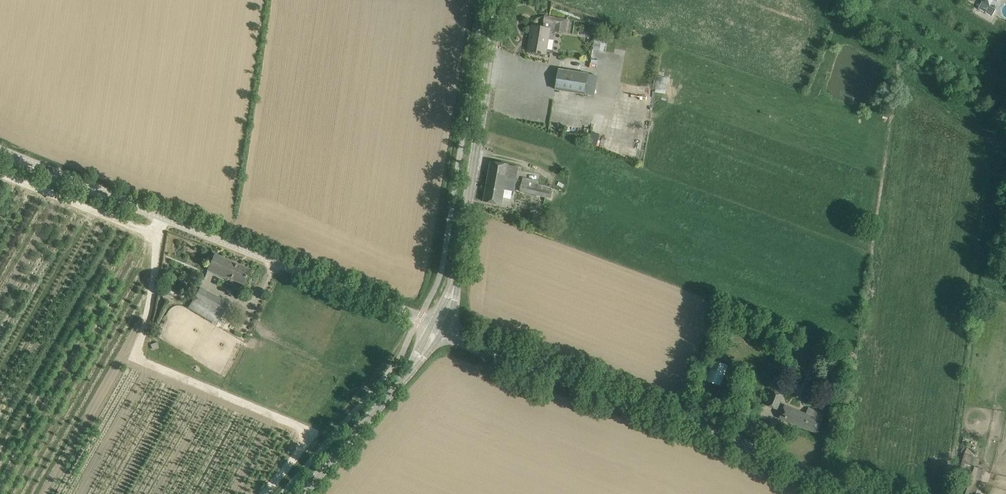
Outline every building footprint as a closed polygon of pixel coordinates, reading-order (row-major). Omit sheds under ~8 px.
[(566,33),(568,19),(545,16),(544,23),(545,23),(544,28),(533,26),(529,51),(546,54),(550,31),(566,33)] [(596,38),(595,49),(625,52),(626,41),(596,38)] [(589,74),(559,69),(556,89),(585,94),(595,96),(598,76),(589,74)] [(658,92),(667,92),(667,76),(659,76),(658,92)] [(616,151),(619,139),(592,131),(588,143),(616,151)] [(517,166),(501,164),(492,162),(484,201),(501,204),(504,189),(514,191),(516,179),(515,179),(517,166)] [(539,181),(523,177),(520,191),(546,197),(551,198),(553,190),(550,190),(550,188),(549,188),(549,186),(539,184),(539,181)] [(243,284),(245,279),(249,269),(215,254),(207,270),(225,278),(226,277),(243,284)] [(203,316),(214,296),(208,292),(208,291),(200,287),(188,307),(203,316)] [(721,386),(724,377),(728,365),(711,358),(703,379),(721,386)] [(772,390),(766,405),(777,410),(783,395),(772,390)] [(824,414),(809,408),(807,413),(785,404),(780,418),(817,433),(824,414)] [(971,465),(973,459),(964,456),(960,468),(964,469),(956,493),(971,493),(980,468),(971,465)]
